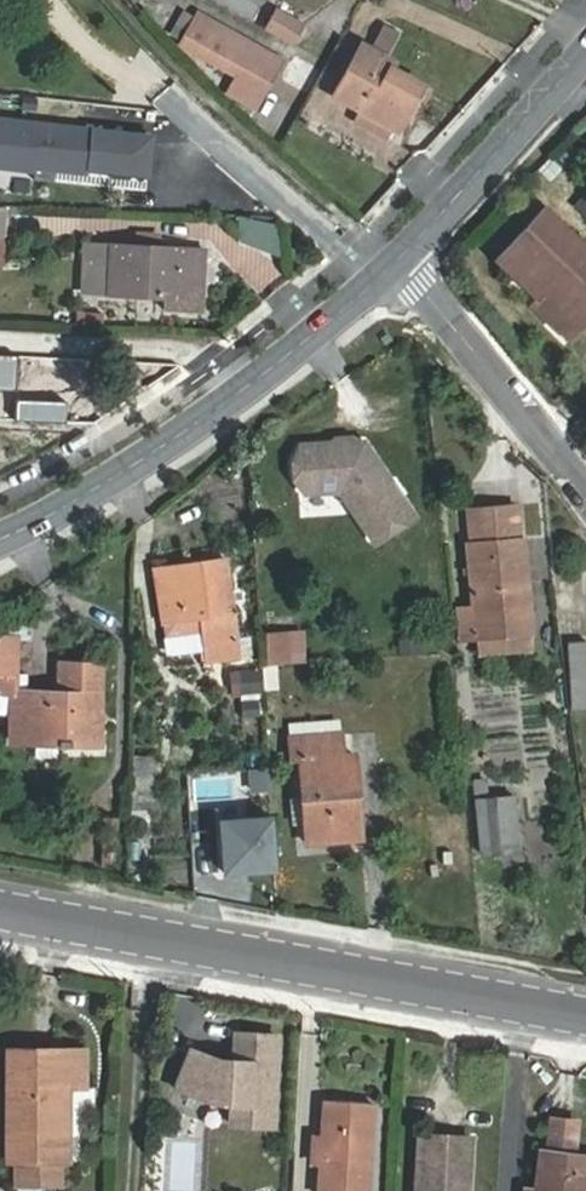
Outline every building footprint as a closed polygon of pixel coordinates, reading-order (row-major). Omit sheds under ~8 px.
[(277,12),(269,28),(294,41),(302,25),(277,12)] [(259,100),(282,58),(200,13),(182,45),(256,86),(252,96),(259,100)] [(362,45),(335,95),(362,110),(355,122),(388,140),(394,127),(398,129),(422,85),(393,69),(395,64),(362,45)] [(0,120),(0,168),(36,172),(36,168),(88,174),(89,170),(149,177),(153,137),(0,120)] [(585,323),(585,247),(545,209),(498,260),(541,301),(547,295),(581,328),(585,323)] [(243,216),(236,243),(277,253),(283,226),(243,216)] [(110,294),(112,246),(86,245),(85,292),(110,294)] [(204,250),(189,250),(112,246),(110,294),(166,297),(166,308),(202,309),(204,250)] [(343,492),(379,543),(417,515),(402,495),(405,493),(396,480),(393,482),(371,452),(368,454),(363,447),(342,449),(338,445),(303,448),(294,463),(295,481),(306,495),(343,492)] [(520,541),(517,507),(469,511),(472,545),(468,545),(478,655),(534,650),(523,541),(520,541)] [(201,629),(206,661),(240,656),(227,562),(157,570),(164,624),(168,623),(170,633),(201,629)] [(263,630),(263,664),(304,664),(304,630),(263,630)] [(13,693),(13,692),(16,692),(16,639),(0,639),(0,693),(13,693)] [(572,709),(585,708),(585,643),(569,644),(572,709)] [(90,745),(90,714),(101,715),(102,666),(61,665),(60,693),(16,692),(13,692),(13,693),(12,743),(90,745)] [(279,688),(277,666),(263,667),(264,689),(279,688)] [(237,698),(261,697),(259,670),(236,671),(237,698)] [(308,843),(355,839),(351,798),(357,797),(354,755),(343,756),(341,735),(291,738),(293,758),(301,758),(308,843)] [(515,754),(515,737),(489,737),(489,755),(515,754)] [(133,790),(130,790),(130,810),(157,810),(157,792),(153,792),(151,758),(134,757),(133,790)] [(251,770),(252,791),(269,790),(267,769),(251,770)] [(476,781),(484,855),(518,851),(513,798),(488,800),(487,780),(476,781)] [(224,872),(275,869),(272,817),(220,821),(224,872)] [(221,1062),(191,1050),(176,1088),(213,1103),(234,1104),(233,1125),(273,1127),(278,1037),(237,1035),(236,1063),(235,1072),(220,1071),(221,1062)] [(9,1049),(8,1161),(17,1161),(68,1161),(68,1107),(53,1107),(53,1089),(85,1089),(85,1050),(9,1049)] [(236,1063),(221,1062),(220,1071),(235,1072),(236,1063)] [(324,1135),(322,1165),(321,1190),(368,1190),(374,1103),(327,1100),(324,1135)] [(553,1119),(549,1153),(543,1152),(538,1190),(585,1190),(585,1157),(573,1155),(577,1122),(553,1119)] [(310,1164),(322,1165),(324,1135),(312,1134),(310,1164)] [(472,1139),(421,1136),(417,1190),(469,1190),(472,1139)]
